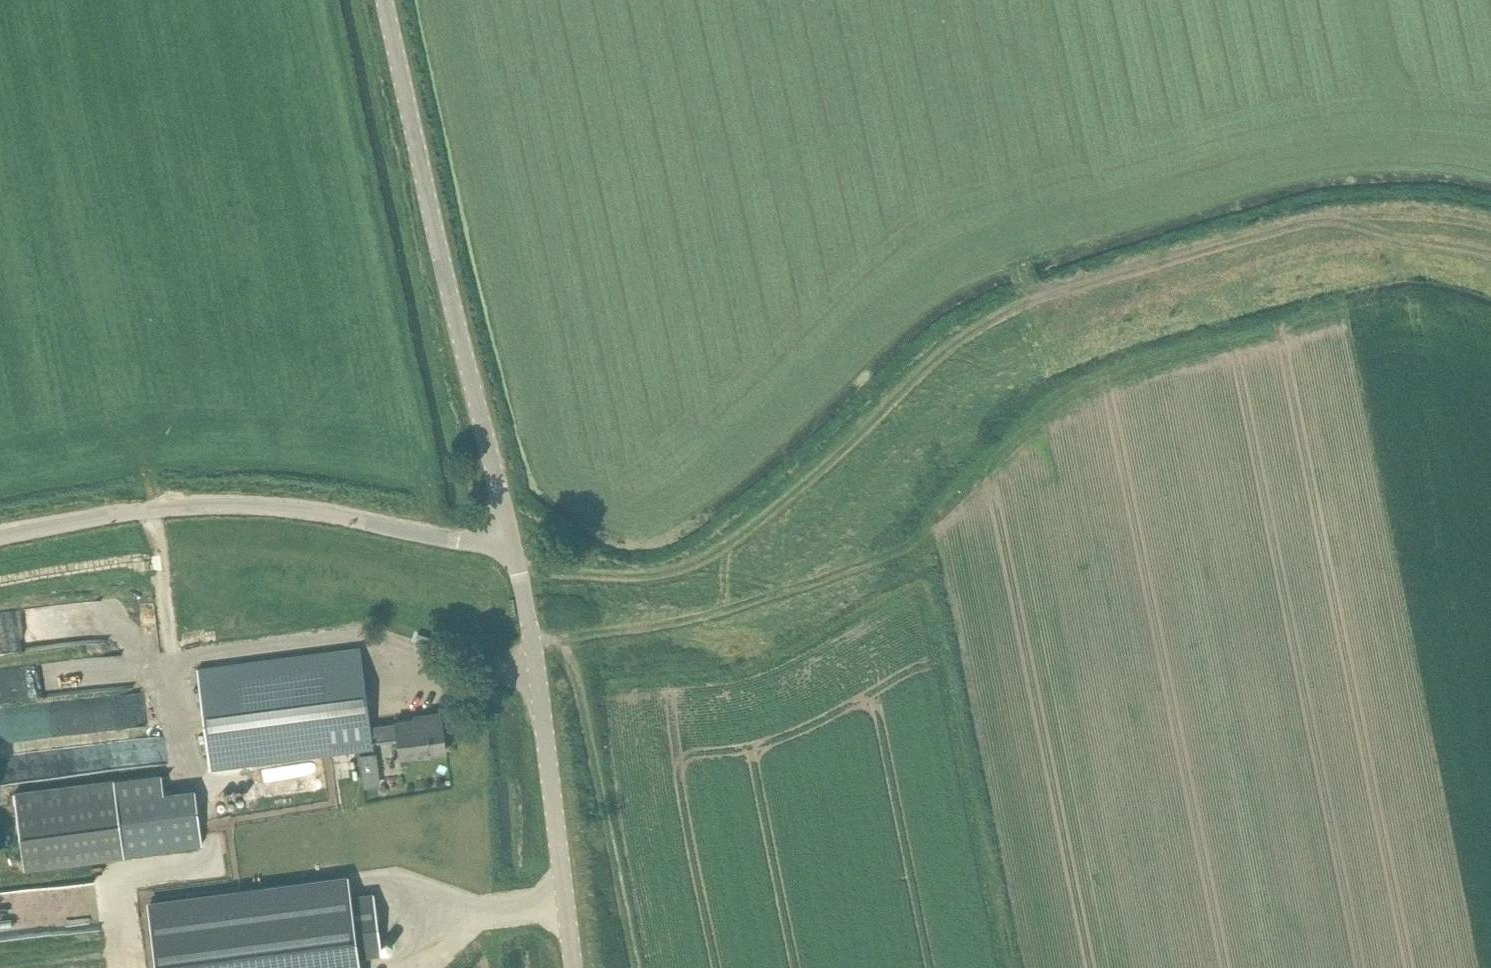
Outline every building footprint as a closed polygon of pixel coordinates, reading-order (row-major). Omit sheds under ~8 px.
[(197,669),(210,770),(374,749),(373,742),(397,738),(399,756),(446,751),(441,714),(395,720),(396,722),(370,725),(360,648),(197,669)] [(15,792),(25,870),(202,846),(194,791),(163,795),(160,773),(113,780),(15,792)] [(378,775),(362,777),(363,787),(380,784),(378,775)] [(149,903),(158,967),(359,967),(358,957),(381,954),(373,892),(350,895),(347,877),(149,903)]
